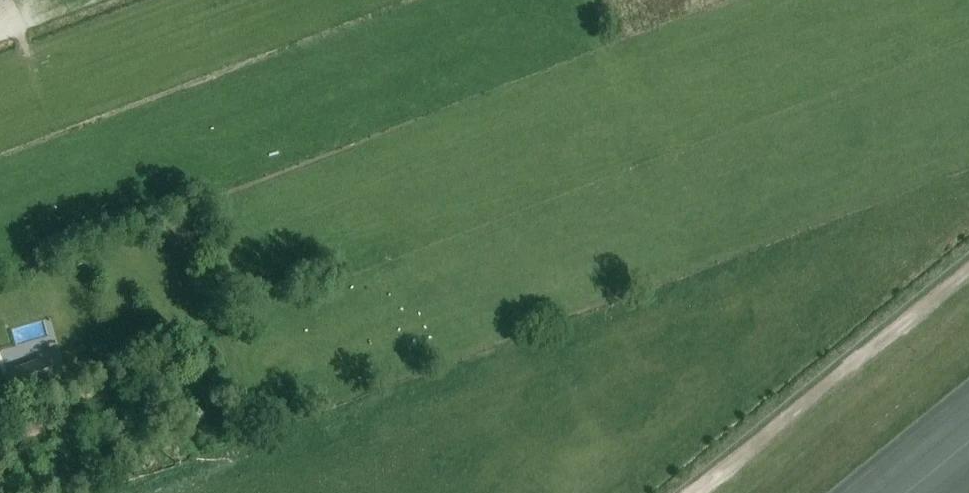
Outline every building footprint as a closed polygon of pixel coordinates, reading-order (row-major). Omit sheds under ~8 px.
[(46,357),(5,372),(14,397),(55,382),(46,357)]
